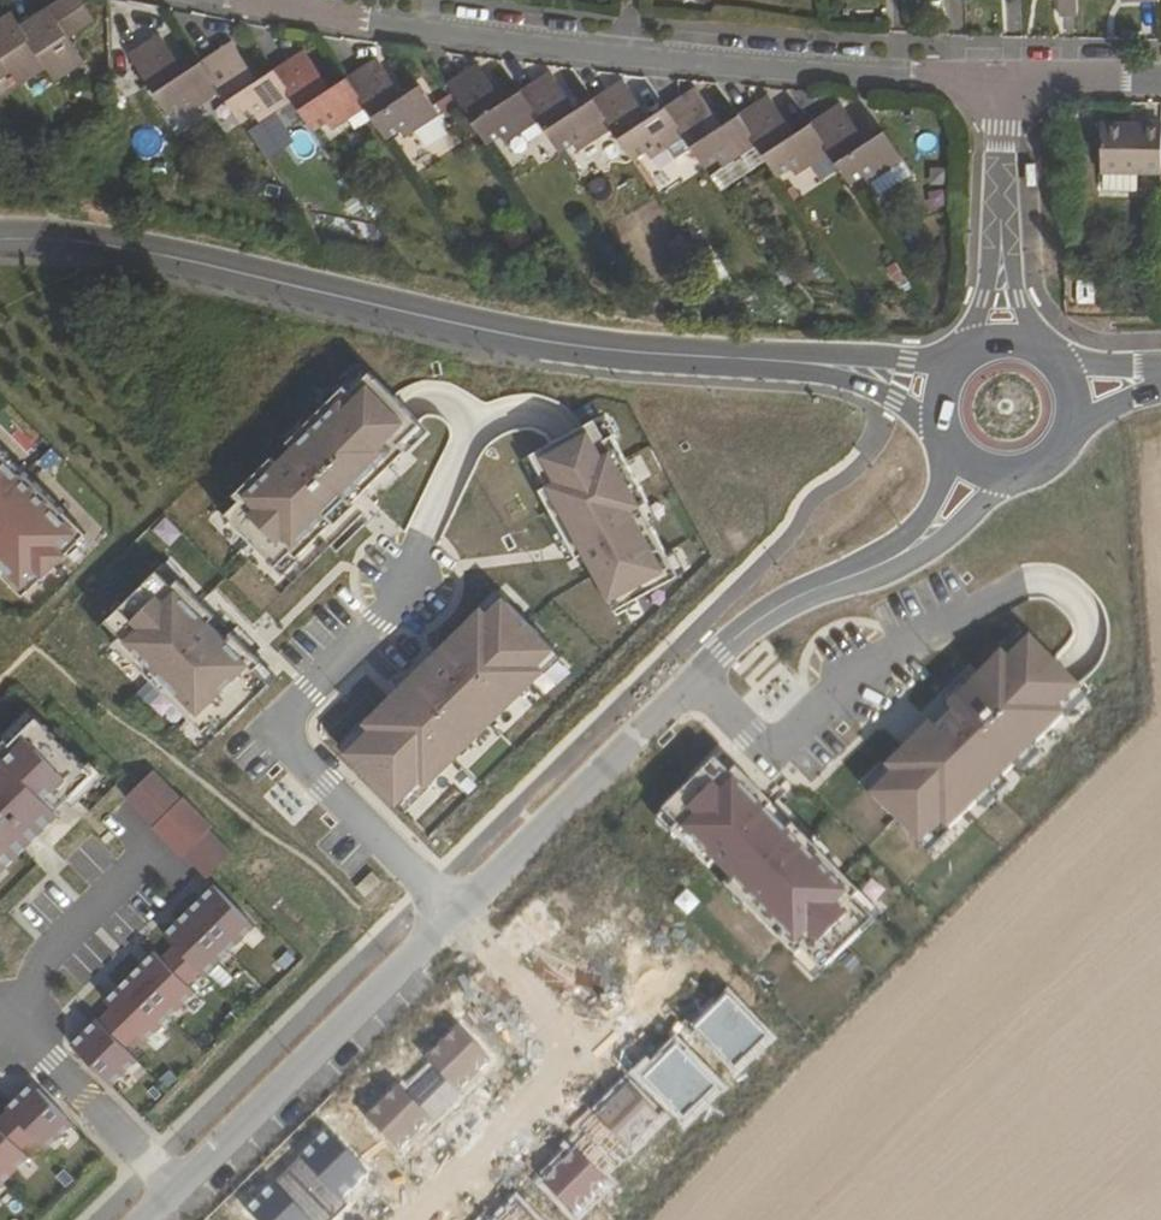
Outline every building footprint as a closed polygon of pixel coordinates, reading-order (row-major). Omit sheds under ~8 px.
[(81,25),(64,0),(52,0),(48,2),(68,34),(81,25)] [(81,25),(93,18),(81,0),(64,0),(81,25)] [(1064,11),(1081,11),(1081,0),(1064,0),(1064,11)] [(31,14),(35,19),(22,27),(45,63),(55,77),(84,59),(68,34),(48,2),(31,14)] [(10,8),(0,15),(0,53),(9,66),(18,79),(45,63),(22,27),(18,22),(10,8)] [(22,27),(35,19),(31,14),(18,22),(22,27)] [(203,59),(186,70),(160,32),(130,52),(169,110),(182,101),(188,108),(204,98),(200,90),(217,79),(203,59)] [(275,66),(259,77),(233,39),(203,59),(217,79),(222,86),(243,119),(257,110),(262,117),(279,106),(275,100),(291,89),(275,66)] [(349,75),(333,86),(306,47),(275,66),(291,89),(295,96),(316,127),(329,118),(334,125),(352,113),(348,107),(363,96),(349,75)] [(9,66),(0,53),(0,72),(9,66)] [(406,94),(380,55),(349,75),(363,96),(368,103),(389,135),(403,127),(408,133),(425,122),(421,115),(436,104),(423,83),(406,94)] [(524,87),(507,98),(481,60),(450,81),(490,140),(504,131),(509,137),(526,127),(521,120),(538,109),(524,87)] [(597,96),(581,106),(555,67),(524,87),(538,109),(543,115),(564,148),(578,138),(583,145),(599,134),(595,127),(611,116),(597,96)] [(668,105),(653,115),(627,76),(597,96),(611,116),(616,124),(637,156),(650,147),(655,154),(672,143),(667,136),(682,126),(668,105)] [(222,86),(217,79),(200,90),(204,98),(222,86)] [(743,114),(725,125),(698,86),(668,105),(682,126),(687,133),(709,167),(722,157),(727,164),(744,153),(740,146),(756,134),(743,114)] [(295,96),(291,89),(275,100),(279,106),(295,96)] [(814,121),(798,132),(772,94),(743,114),(756,134),(761,141),(782,174),(796,164),(800,170),(816,160),(812,154),(828,143),(814,121)] [(348,107),(352,113),(368,103),(363,96),(348,107)] [(869,139),(843,101),(814,121),(828,143),(833,149),(854,181),(867,171),(872,179),(874,177),(888,167),(884,161),(901,149),(887,127),(869,139)] [(436,104),(421,115),(425,122),(442,112),(436,104)] [(543,115),(538,109),(521,120),(526,127),(543,115)] [(441,115),(420,128),(435,154),(457,141),(441,115)] [(595,127),(599,134),(616,124),(611,116),(595,127)] [(1105,119),(1105,167),(1108,167),(1107,185),(1141,186),(1142,168),(1160,168),(1160,120),(1105,119)] [(687,133),(682,126),(667,136),(672,143),(687,133)] [(761,141),(756,134),(740,146),(744,153),(761,141)] [(833,149),(828,143),(812,154),(816,160),(833,149)] [(884,161),(888,167),(906,156),(901,149),(884,161)] [(830,156),(808,170),(817,183),(838,169),(830,156)] [(874,177),(883,191),(915,169),(906,156),(888,167),(874,177)] [(369,371),(223,505),(219,509),(282,576),(363,501),(431,438),(369,371)] [(596,421),(527,458),(611,613),(680,577),(596,421)] [(20,597),(87,532),(0,443),(0,577),(20,597)] [(172,579),(113,637),(196,720),(254,662),(172,579)] [(396,692),(340,746),(407,814),(566,660),(499,592),(396,692)] [(1026,630),(863,786),(930,855),(1093,699),(1067,672),(1026,630)] [(0,750),(0,865),(92,773),(34,716),(0,750)] [(723,757),(658,821),(816,980),(881,916),(723,757)] [(159,825),(188,798),(160,769),(131,796),(159,825)] [(219,828),(189,797),(188,798),(159,825),(156,828),(186,858),(191,855),(218,829),(219,828)] [(241,853),(218,829),(191,855),(214,879),(241,853)] [(265,924),(225,884),(173,934),(181,942),(209,970),(213,975),(265,924)] [(181,942),(171,952),(199,980),(209,970),(181,942)] [(156,1039),(207,989),(199,980),(171,952),(167,949),(116,999),(156,1039)] [(775,1036),(732,993),(700,1025),(744,1068),(775,1036)] [(400,1081),(366,1115),(404,1154),(497,1061),(459,1023),(423,1059),(431,1068),(408,1090),(400,1081)] [(717,1087),(674,1044),(642,1076),(685,1119),(717,1087)] [(669,1123),(625,1081),(594,1113),(637,1155),(669,1123)] [(78,1128),(35,1083),(13,1105),(16,1108),(43,1136),(56,1149),(78,1128)] [(16,1108),(5,1117),(33,1146),(43,1136),(16,1108)] [(40,1154),(33,1146),(5,1117),(0,1112),(0,1191),(40,1154)] [(237,1209),(248,1219),(326,1219),(372,1176),(322,1125),(237,1209)] [(568,1148),(536,1180),(577,1219),(582,1219),(611,1191),(568,1148)] [(490,1219),(540,1219),(515,1195),(490,1219)]
